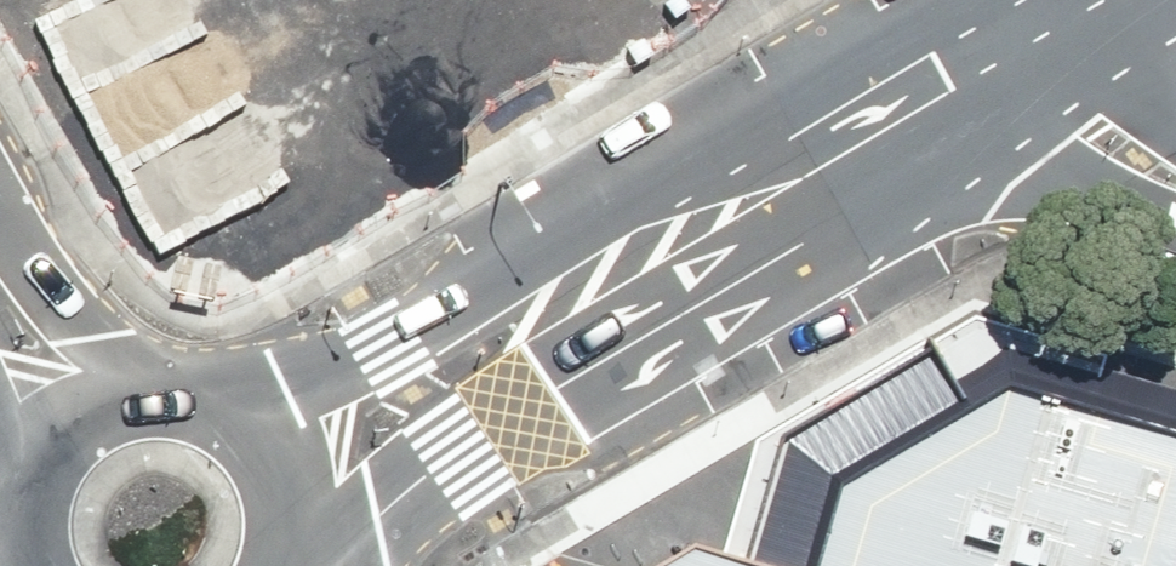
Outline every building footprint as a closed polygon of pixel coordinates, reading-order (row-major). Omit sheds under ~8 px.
[(976,317),(761,449),(727,556),(690,545),(660,565),(1175,565),(1175,369),(976,317)]
